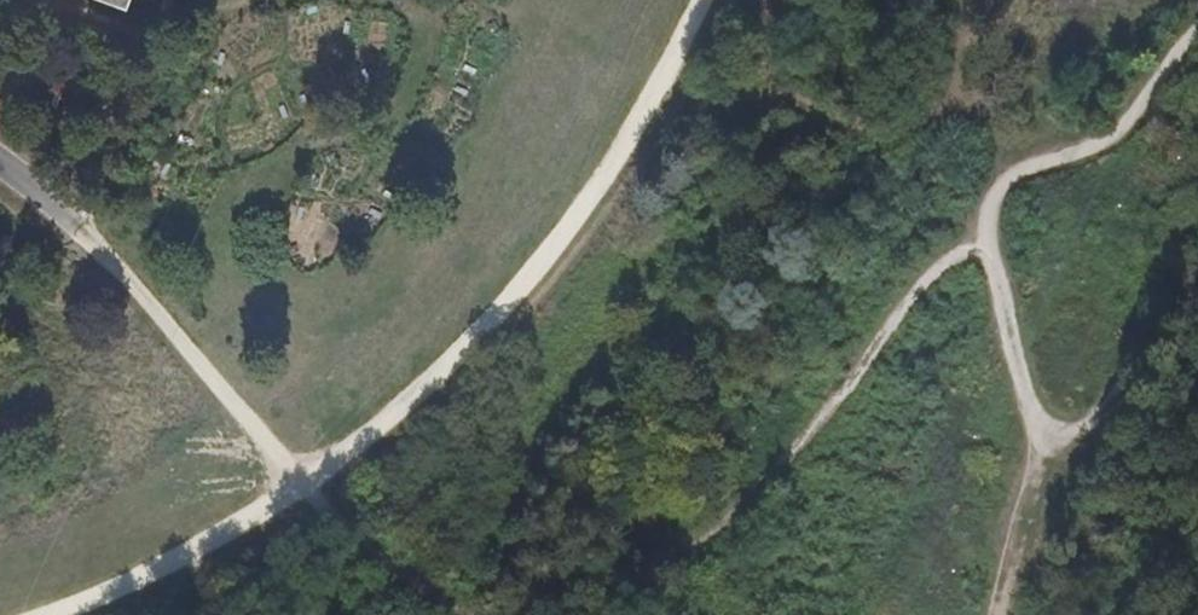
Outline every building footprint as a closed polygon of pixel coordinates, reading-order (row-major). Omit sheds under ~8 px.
[(128,12),(133,0),(95,0),(128,12)]
